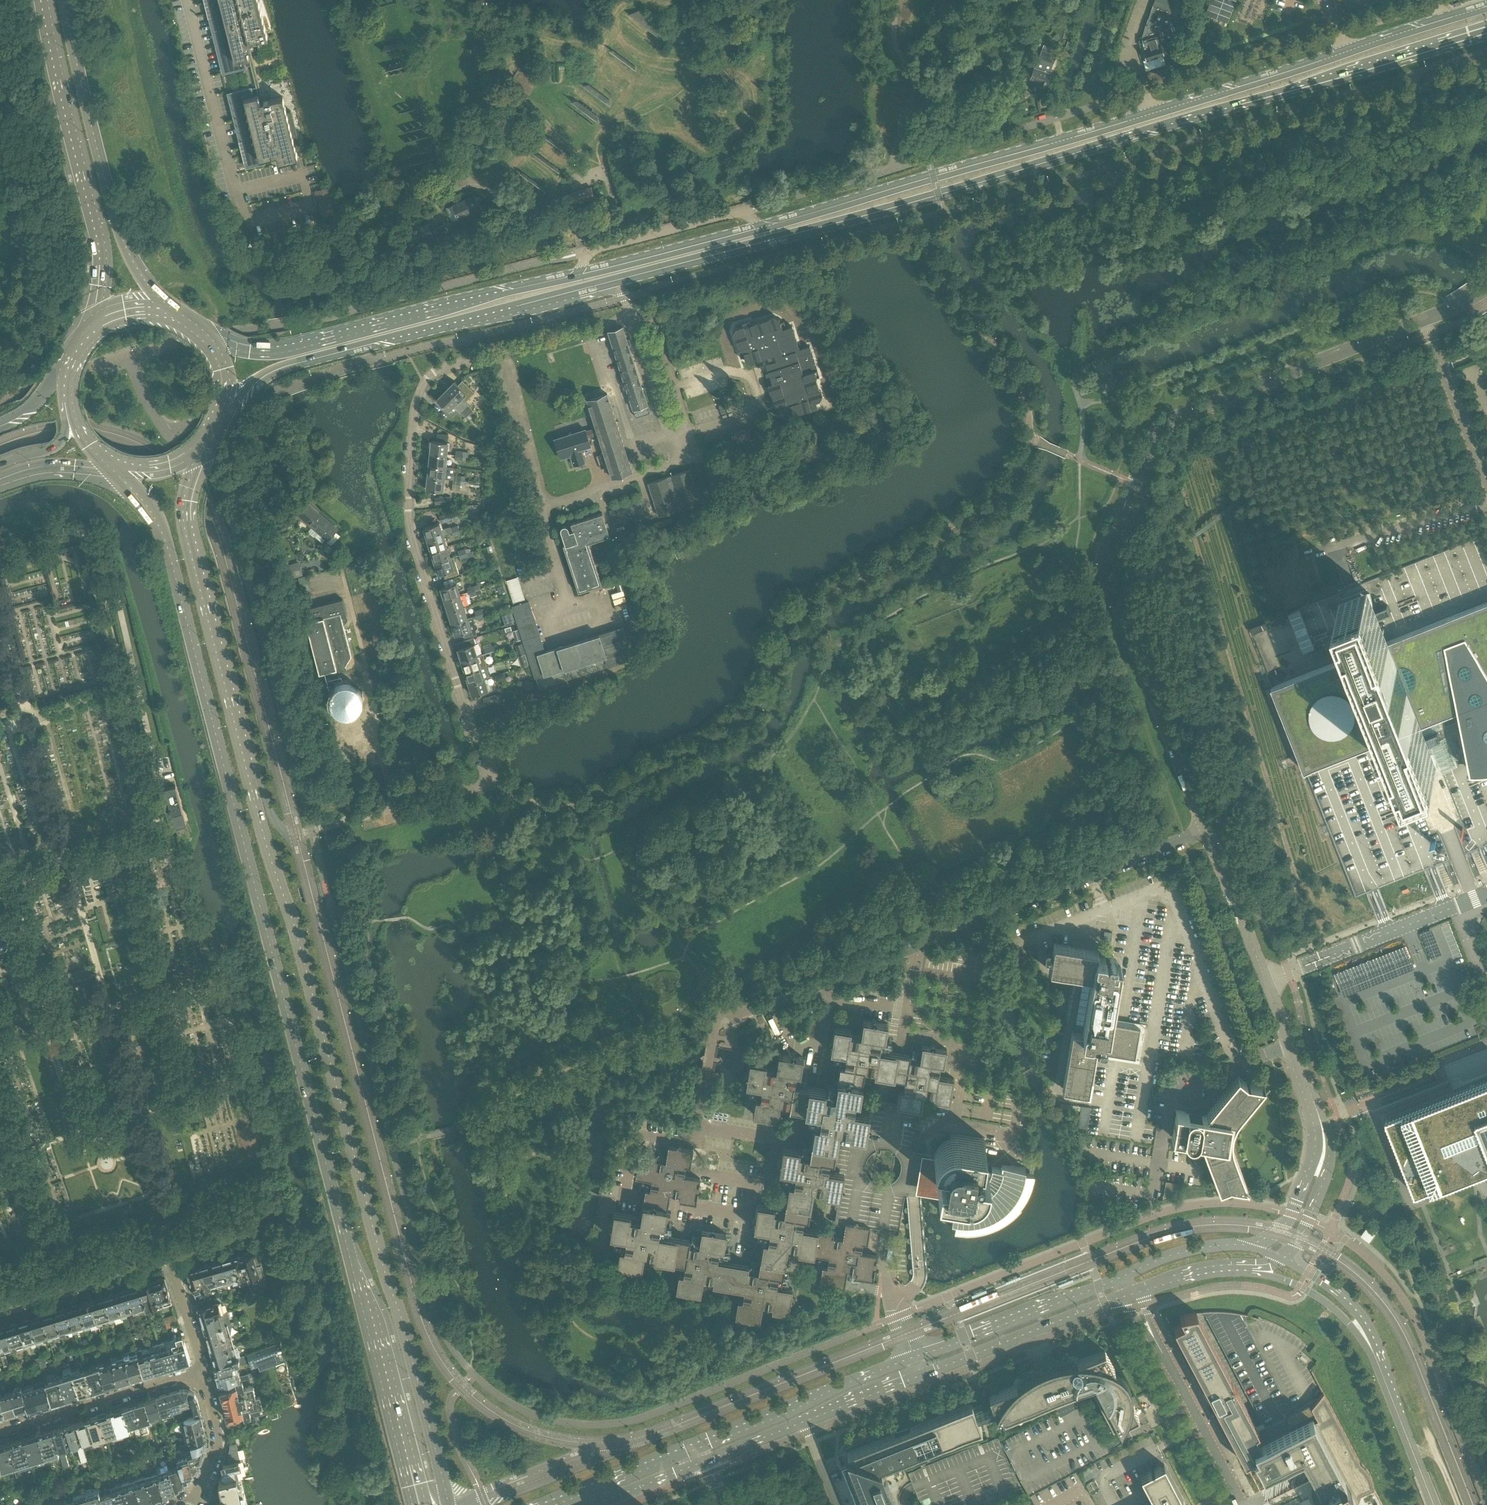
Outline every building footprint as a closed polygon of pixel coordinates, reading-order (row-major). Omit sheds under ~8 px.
[(208,3),(209,3),(211,10),(209,10),(226,76),(244,71),(251,69),(256,87),(249,89),(230,94),(243,147),(244,147),(245,148),(241,148),(243,154),(246,153),(246,154),(245,154),(248,164),(250,169),(264,166),(271,165),(270,162),(275,159),(292,156),(294,163),(311,159),(296,98),(284,102),(283,96),(263,101),(253,60),(262,58),(260,49),(278,41),(287,37),(277,0),(207,0),(208,3)] [(710,0),(694,0),(694,9),(710,9),(710,0)] [(750,9),(757,9),(757,1),(750,1),(750,0),(740,2),(740,3),(750,3),(750,7),(740,7),(740,8),(750,10),(750,9)] [(1170,11),(1173,1),(1170,0),(1154,0),(1153,5),(1170,11)] [(1205,14),(1227,22),(1236,0),(1210,0),(1205,14)] [(1138,42),(1140,47),(1142,46),(1146,59),(1163,54),(1159,41),(1162,40),(1159,32),(1162,23),(1164,15),(1168,16),(1170,11),(1152,5),(1151,10),(1149,18),(1148,18),(1142,37),(1140,37),(1138,42)] [(632,15),(662,38),(667,31),(638,7),(632,15)] [(523,48),(532,49),(537,49),(538,38),(524,37),(523,48)] [(749,44),(749,48),(738,48),(738,49),(749,51),(749,50),(757,50),(758,42),(749,42),(749,41),(738,43),(738,44),(749,44)] [(1052,73),(1050,72),(1057,52),(1042,47),(1035,67),(1034,66),(1029,78),(1038,82),(1037,83),(1046,87),(1052,73)] [(481,67),(491,63),(492,66),(483,71),(483,72),(493,69),(493,68),(499,65),(496,58),(490,61),(490,60),(481,67)] [(718,94),(718,106),(734,105),(733,93),(718,94)] [(722,128),(723,116),(707,115),(707,128),(722,128)] [(562,196),(566,206),(594,197),(591,187),(574,192),(562,196)] [(452,205),(458,219),(481,209),(475,195),(452,205)] [(324,217),(325,219),(327,226),(337,223),(335,216),(335,214),(324,217)] [(296,241),(293,229),(288,231),(283,233),(283,232),(278,233),(281,245),(286,244),(286,243),(291,242),(296,241)] [(654,300),(677,371),(678,370),(674,357),(697,350),(681,301),(658,308),(655,299),(654,300)] [(766,364),(772,384),(768,385),(770,392),(771,392),(776,405),(778,405),(781,415),(787,418),(791,417),(791,415),(810,409),(810,410),(818,408),(815,401),(819,400),(822,394),(821,390),(820,390),(816,378),(817,377),(815,371),(817,370),(816,366),(815,366),(814,363),(815,363),(814,359),(813,359),(812,356),(813,356),(812,352),(811,353),(810,349),(811,349),(810,346),(800,349),(799,345),(799,346),(798,342),(797,339),(796,339),(795,336),(796,335),(795,332),(794,332),(793,329),(794,329),(793,325),(782,329),(779,318),(774,315),(770,317),(770,318),(751,324),(749,321),(742,323),(743,326),(736,328),(733,334),(734,337),(735,337),(740,350),(743,349),(745,355),(744,356),(745,360),(751,363),(755,362),(755,360),(767,356),(769,362),(766,364)] [(290,330),(291,335),(292,335),(290,330),(249,336),(238,332),(227,326),(229,326),(229,325),(224,325),(228,328),(237,333),(248,337),(251,337),(290,330)] [(623,380),(634,412),(636,417),(650,412),(628,345),(630,343),(629,339),(626,339),(622,327),(608,331),(623,380)] [(187,346),(181,352),(180,353),(181,353),(186,348),(187,348),(188,346),(187,345),(185,343),(181,340),(175,336),(173,335),(170,334),(168,334),(169,335),(147,338),(147,339),(171,336),(173,337),(179,340),(183,344),(187,346)] [(92,380),(92,379),(86,377),(88,370),(90,365),(91,362),(93,359),(114,351),(114,350),(94,357),(91,358),(89,362),(87,366),(85,371),(83,375),(83,378),(84,378),(85,378),(92,380)] [(19,398),(19,399),(25,397),(25,396),(29,395),(35,387),(42,377),(39,378),(40,377),(24,381),(24,382),(38,378),(30,390),(25,395),(24,396),(19,398)] [(475,392),(463,380),(458,385),(454,381),(446,390),(469,413),(472,410),(467,405),(468,404),(466,401),(475,392)] [(257,397),(263,390),(261,391),(258,394),(255,398),(251,404),(247,410),(249,410),(253,404),(257,397)] [(460,412),(460,411),(466,417),(469,413),(446,390),(437,399),(448,410),(453,405),(460,412)] [(585,429),(554,439),(560,458),(571,455),(574,465),(584,461),(580,448),(590,445),(588,437),(598,434),(600,438),(599,438),(600,439),(601,444),(601,445),(602,444),(603,449),(603,450),(605,455),(607,460),(606,460),(607,461),(608,466),(609,466),(610,471),(610,472),(612,477),(613,477),(631,471),(632,471),(632,470),(630,466),(631,465),(630,465),(629,460),(628,459),(627,455),(627,454),(625,449),(625,448),(623,444),(623,443),(622,438),(621,437),(620,433),(620,432),(619,432),(618,427),(618,426),(616,422),(616,421),(614,416),(615,416),(614,415),(613,411),(613,410),(612,410),(611,405),(611,404),(609,400),(609,399),(607,394),(608,394),(607,393),(607,394),(588,400),(587,400),(587,401),(589,405),(589,406),(591,411),(591,412),(592,416),(593,417),(594,422),(594,423),(594,422),(596,427),(586,431),(585,429)] [(15,429),(21,427),(30,424),(42,421),(51,420),(56,419),(57,419),(57,418),(46,419),(38,421),(21,426),(17,427),(14,428),(0,434),(0,435),(15,429)] [(88,418),(89,419),(94,420),(101,421),(110,423),(120,425),(127,428),(137,432),(145,435),(155,441),(164,447),(168,449),(169,449),(164,445),(157,441),(149,436),(139,431),(129,427),(120,424),(111,422),(100,420),(95,419),(94,419),(88,418)] [(6,454),(15,451),(28,447),(45,445),(46,444),(51,441),(54,438),(51,439),(49,441),(46,442),(44,443),(34,445),(23,447),(9,452),(0,455),(0,457),(6,454)] [(432,440),(430,452),(446,454),(447,442),(432,440)] [(430,452),(429,464),(445,466),(446,454),(430,452)] [(429,464),(428,477),(444,478),(453,479),(453,480),(465,481),(465,476),(453,475),(454,474),(450,473),(450,467),(445,466),(429,464)] [(206,532),(207,534),(206,527),(205,521),(205,514),(205,508),(206,502),(208,496),(209,492),(209,490),(211,487),(212,484),(214,480),(217,474),(221,469),(220,468),(214,477),(211,482),(209,488),(207,492),(206,496),(205,502),(204,505),(204,509),(204,514),(204,519),(204,525),(205,529),(206,532)] [(313,468),(302,471),(306,483),(316,480),(313,468)] [(648,483),(659,516),(677,510),(677,512),(683,510),(682,509),(700,503),(699,498),(703,497),(699,487),(695,488),(689,470),(671,475),(672,478),(667,479),(667,477),(648,483)] [(444,478),(428,477),(427,489),(442,491),(444,478)] [(635,518),(647,514),(642,499),(625,505),(610,510),(615,525),(635,518)] [(303,516),(307,520),(313,513),(309,509),(303,516)] [(327,540),(328,539),(333,543),(339,535),(335,532),(338,528),(318,511),(308,523),(327,540)] [(439,516),(441,522),(456,517),(454,511),(439,516)] [(572,525),(568,526),(567,526),(566,525),(565,525),(563,526),(562,526),(562,527),(561,528),(561,530),(566,543),(562,544),(578,592),(601,584),(587,543),(610,535),(603,513),(571,523),(572,525)] [(648,519),(647,514),(635,518),(637,523),(648,519)] [(424,527),(428,540),(443,535),(452,532),(450,528),(450,526),(441,529),(439,522),(424,527)] [(428,540),(431,551),(447,546),(443,535),(428,540)] [(431,551),(435,562),(450,557),(447,546),(431,551)] [(459,555),(460,559),(474,555),(473,551),(466,553),(459,555)] [(450,557),(435,562),(439,574),(454,570),(450,557)] [(289,567),(292,576),(301,573),(299,564),(289,567)] [(508,578),(513,601),(525,598),(520,575),(508,578)] [(616,582),(619,590),(624,589),(622,581),(616,582)] [(441,588),(445,599),(460,595),(456,583),(441,588)] [(467,587),(469,592),(480,589),(479,584),(467,587)] [(1401,755),(1409,775),(1438,764),(1429,744),(1441,739),(1437,731),(1426,736),(1422,725),(1459,710),(1471,768),(1471,770),(1476,771),(1481,771),(1486,770),(1486,602),(1389,641),(1379,617),(1391,612),(1387,604),(1376,609),(1368,588),(1340,600),(1348,620),(1337,624),(1340,632),(1351,628),(1360,652),(1272,687),(1305,771),(1393,736),(1398,747),(1387,751),(1390,759),(1401,755)] [(445,599),(448,611),(463,606),(460,595),(445,599)] [(306,621),(319,673),(332,670),(333,672),(347,668),(346,665),(352,655),(342,617),(347,615),(343,599),(307,608),(311,620),(306,621)] [(529,601),(513,606),(535,677),(605,655),(608,665),(633,657),(623,627),(545,652),(529,601)] [(448,611),(452,623),(467,618),(463,606),(448,611)] [(503,620),(504,625),(511,623),(514,620),(512,611),(505,614),(506,619),(503,620)] [(467,618),(452,623),(456,635),(463,632),(464,636),(476,634),(475,630),(476,630),(477,630),(477,629),(478,628),(478,627),(478,626),(477,625),(477,624),(476,623),(475,622),(474,622),(473,616),(467,618)] [(464,640),(466,646),(473,644),(476,643),(474,637),(464,640)] [(523,653),(520,642),(514,645),(517,655),(523,653)] [(458,648),(462,660),(477,655),(473,644),(466,646),(458,648)] [(462,660),(465,672),(487,665),(483,654),(477,656),(477,655),(462,660)] [(528,664),(525,655),(517,657),(520,666),(528,664)] [(487,665),(465,672),(469,683),(484,679),(491,677),(487,665)] [(504,673),(494,676),(496,681),(505,679),(504,673)] [(484,679),(469,683),(473,695),(488,690),(484,679)] [(525,680),(524,688),(531,689),(532,680),(525,680)] [(499,693),(488,697),(484,698),(486,704),(501,699),(499,693)] [(161,796),(162,796),(162,797),(162,798),(164,806),(165,809),(166,811),(165,811),(166,815),(171,814),(176,826),(185,822),(186,822),(176,785),(167,788),(162,789),(160,790),(161,796)] [(7,945),(8,947),(9,946),(8,944),(10,940),(11,940),(12,939),(10,939),(13,937),(13,938),(12,933),(11,933),(11,934),(8,935),(9,933),(8,932),(7,934),(3,932),(3,930),(2,930),(0,925),(0,948),(7,945)] [(1104,931),(1103,941),(1110,942),(1112,932),(1104,931)] [(1044,955),(1046,957),(1051,958),(1049,969),(1050,970),(1082,976),(1073,1030),(1072,1031),(1072,1032),(1070,1044),(1062,1088),(1063,1089),(1087,1093),(1090,1094),(1092,1077),(1096,1051),(1114,1054),(1134,1057),(1135,1057),(1136,1057),(1139,1036),(1140,1036),(1141,1035),(1141,1034),(1142,1034),(1142,1033),(1142,1032),(1141,1031),(1141,1030),(1140,1030),(1140,1028),(1140,1027),(1112,1022),(1119,979),(1121,966),(1121,965),(1118,965),(1113,964),(1113,963),(1114,963),(1116,961),(1117,959),(1115,957),(1114,957),(1109,956),(1107,957),(1107,959),(1105,958),(1106,957),(1098,956),(1098,951),(1098,950),(1054,943),(1053,944),(1052,955),(1050,955),(1051,952),(1048,951),(1049,951),(1048,950),(1047,951),(1045,951),(1044,955)] [(787,1250),(814,1254),(828,1257),(827,1266),(822,1265),(821,1271),(821,1272),(819,1283),(844,1287),(846,1276),(846,1275),(847,1271),(849,1271),(857,1272),(856,1277),(873,1280),(877,1255),(861,1252),(862,1246),(863,1242),(867,1243),(870,1226),(845,1222),(845,1225),(843,1238),(833,1237),(834,1232),(819,1230),(807,1228),(811,1204),(813,1191),(839,1195),(840,1195),(844,1170),(828,1167),(830,1158),(834,1158),(835,1151),(836,1144),(838,1132),(865,1136),(869,1111),(858,1109),(863,1080),(865,1068),(875,1070),(874,1074),(895,1078),(905,1079),(903,1089),(899,1089),(897,1102),(896,1106),(916,1109),(921,1110),(924,1094),(934,1095),(933,1100),(950,1103),(954,1078),(938,1075),(940,1065),(944,1066),(947,1049),(922,1045),(919,1061),(909,1059),(910,1055),(899,1053),(879,1050),(881,1040),(885,1040),(888,1023),(863,1019),(860,1035),(850,1034),(851,1029),(834,1026),(830,1051),(846,1054),(844,1064),(840,1063),(838,1076),(835,1094),(825,1093),(826,1088),(809,1086),(794,1083),(796,1073),(800,1074),(803,1057),(778,1053),(778,1054),(776,1069),(766,1067),(767,1063),(750,1060),(748,1071),(746,1085),(762,1087),(760,1097),(755,1096),(753,1113),(777,1117),(780,1102),(790,1103),(789,1108),(805,1110),(820,1113),(819,1122),(815,1122),(814,1127),(813,1134),(812,1140),(811,1147),(810,1153),(799,1152),(800,1147),(783,1145),(779,1169),(795,1172),(794,1182),(789,1181),(786,1200),(785,1208),(758,1204),(754,1228),(755,1229),(765,1230),(764,1240),(760,1260),(759,1271),(749,1270),(749,1265),(721,1260),(718,1260),(720,1250),(724,1251),(727,1234),(702,1230),(700,1246),(690,1244),(690,1240),(678,1238),(659,1234),(661,1224),(665,1225),(668,1208),(669,1204),(670,1194),(680,1196),(680,1200),(696,1203),(700,1178),(684,1175),(685,1171),(686,1165),(691,1166),(693,1149),(668,1145),(666,1161),(656,1160),(657,1155),(640,1152),(638,1163),(636,1177),(651,1180),(650,1190),(645,1189),(643,1200),(643,1203),(641,1216),(614,1211),(610,1236),(621,1238),(617,1265),(642,1269),(644,1253),(654,1255),(654,1259),(674,1262),(685,1264),(683,1274),(679,1273),(676,1290),(701,1294),(702,1283),(717,1285),(744,1290),(742,1300),(738,1299),(735,1316),(760,1320),(763,1304),(772,1306),(772,1310),(789,1313),(793,1288),(777,1285),(778,1276),(783,1276),(785,1264),(787,1250)] [(806,1019),(803,1038),(813,1039),(816,1020),(806,1019)] [(1044,1036),(1043,1041),(1053,1043),(1054,1035),(1044,1034),(1044,1036)] [(1486,1166),(1486,1052),(1447,1067),(1456,1090),(1385,1118),(1415,1194),(1486,1166)] [(1172,1135),(1172,1136),(1201,1141),(1202,1142),(1219,1189),(1230,1185),(1247,1188),(1247,1189),(1248,1188),(1242,1173),(1234,1151),(1233,1150),(1233,1147),(1232,1145),(1232,1143),(1231,1140),(1231,1138),(1232,1136),(1232,1133),(1232,1131),(1233,1128),(1234,1126),(1235,1124),(1236,1122),(1237,1120),(1238,1118),(1240,1116),(1265,1085),(1264,1085),(1252,1083),(1247,1082),(1242,1078),(1238,1075),(1223,1094),(1206,1115),(1205,1115),(1202,1114),(1198,1114),(1199,1110),(1192,1109),(1192,1113),(1185,1111),(1176,1110),(1176,1111),(1172,1135)] [(898,1233),(898,1232),(901,1219),(904,1196),(905,1196),(905,1192),(917,1176),(926,1177),(930,1171),(937,1173),(939,1163),(938,1162),(938,1163),(937,1163),(936,1163),(935,1163),(935,1162),(934,1162),(934,1161),(933,1161),(933,1160),(933,1159),(933,1158),(933,1157),(934,1156),(935,1155),(936,1155),(937,1155),(937,1154),(933,1154),(915,1151),(913,1150),(911,1149),(911,1148),(911,1147),(910,1146),(910,1145),(911,1141),(912,1141),(913,1141),(913,1140),(914,1140),(914,1139),(914,1138),(913,1137),(911,1136),(913,1126),(914,1126),(915,1126),(915,1125),(916,1125),(916,1124),(916,1123),(916,1122),(915,1121),(914,1121),(916,1109),(896,1106),(897,1102),(871,1098),(870,1098),(869,1098),(868,1099),(868,1100),(868,1101),(868,1102),(869,1102),(870,1103),(869,1111),(865,1136),(838,1132),(836,1144),(835,1151),(834,1158),(830,1158),(828,1167),(844,1170),(840,1195),(839,1195),(838,1203),(837,1203),(836,1203),(835,1204),(835,1205),(835,1206),(835,1207),(836,1207),(837,1208),(835,1218),(834,1218),(833,1219),(832,1219),(832,1220),(832,1221),(832,1222),(833,1223),(834,1223),(845,1225),(845,1222),(870,1226),(875,1227),(878,1228),(878,1229),(879,1230),(880,1231),(881,1231),(882,1230),(883,1230),(883,1229),(894,1230),(894,1232),(894,1233),(895,1233),(896,1233),(897,1233),(898,1233)] [(1080,1114),(1077,1127),(1087,1128),(1087,1129),(1091,1107),(1081,1105),(1081,1106),(1080,1114)] [(982,1153),(984,1140),(985,1137),(958,1133),(955,1133),(953,1133),(950,1133),(950,1134),(948,1135),(945,1136),(943,1137),(942,1137),(943,1138),(941,1139),(939,1141),(938,1143),(937,1143),(937,1144),(936,1146),(936,1148),(935,1150),(934,1150),(933,1154),(937,1154),(937,1155),(936,1155),(935,1155),(934,1156),(933,1157),(933,1158),(933,1159),(933,1160),(933,1161),(934,1161),(934,1162),(935,1162),(935,1163),(936,1163),(937,1163),(938,1163),(938,1162),(939,1163),(937,1173),(936,1179),(944,1180),(943,1184),(943,1185),(943,1186),(944,1187),(945,1188),(946,1189),(948,1189),(949,1188),(950,1187),(950,1186),(951,1186),(951,1184),(951,1181),(962,1183),(961,1188),(960,1197),(955,1196),(951,1220),(953,1220),(953,1218),(956,1219),(954,1230),(957,1230),(960,1231),(963,1231),(967,1231),(970,1231),(973,1231),(977,1230),(980,1230),(983,1229),(986,1228),(989,1227),(992,1226),(995,1224),(998,1223),(1001,1221),(1005,1219),(1007,1217),(1010,1215),(1012,1213),(1015,1211),(1017,1208),(1019,1206),(1021,1203),(1023,1200),(1025,1198),(1027,1195),(1028,1192),(1029,1189),(1031,1186),(1032,1182),(1033,1179),(1033,1176),(1034,1173),(1023,1171),(1023,1168),(1025,1168),(1025,1167),(1002,1163),(1001,1167),(991,1166),(987,1165),(988,1163),(979,1161),(978,1161),(980,1160),(980,1159),(981,1158),(981,1157),(981,1156),(981,1155),(980,1154),(980,1153),(982,1153)] [(1166,1181),(1163,1198),(1180,1192),(1181,1184),(1181,1183),(1166,1181)] [(501,1243),(504,1242),(507,1241),(502,1223),(499,1224),(496,1225),(497,1226),(496,1227),(495,1229),(497,1230),(498,1230),(498,1232),(496,1235),(499,1236),(500,1238),(499,1238),(498,1241),(500,1242),(501,1242),(501,1243)] [(1369,1225),(1361,1235),(1370,1242),(1377,1231),(1369,1225)] [(249,1252),(233,1257),(241,1281),(249,1278),(250,1279),(250,1280),(251,1280),(251,1281),(252,1281),(253,1281),(254,1282),(255,1282),(255,1281),(256,1281),(257,1281),(258,1280),(258,1279),(258,1278),(259,1278),(259,1277),(259,1276),(265,1275),(259,1251),(251,1253),(249,1252)] [(233,1257),(221,1260),(228,1282),(233,1281),(234,1283),(241,1281),(233,1257)] [(210,1264),(216,1283),(218,1288),(225,1285),(225,1283),(228,1282),(221,1260),(210,1264)] [(210,1264),(199,1267),(206,1289),(210,1288),(210,1285),(216,1283),(210,1264)] [(206,1289),(199,1267),(187,1271),(195,1295),(202,1292),(202,1290),(206,1289)] [(164,1278),(151,1282),(159,1305),(163,1304),(164,1306),(172,1303),(164,1278)] [(151,1282),(139,1285),(146,1307),(146,1309),(159,1305),(151,1282)] [(127,1289),(134,1310),(134,1312),(139,1311),(139,1309),(146,1307),(139,1285),(127,1289)] [(114,1293),(121,1314),(122,1316),(128,1315),(127,1312),(134,1310),(127,1289),(114,1293)] [(114,1293),(102,1297),(109,1318),(110,1320),(115,1318),(114,1316),(121,1314),(114,1293)] [(91,1300),(90,1300),(97,1321),(98,1324),(103,1322),(102,1320),(109,1318),(102,1297),(95,1299),(95,1298),(94,1298),(92,1298),(91,1299),(91,1300)] [(90,1300),(78,1304),(85,1325),(85,1327),(91,1326),(90,1324),(97,1321),(90,1300)] [(199,1308),(202,1319),(222,1313),(224,1312),(221,1301),(215,1303),(203,1306),(199,1308)] [(66,1308),(73,1329),(73,1331),(78,1329),(77,1327),(85,1325),(78,1304),(66,1308)] [(54,1312),(60,1333),(61,1335),(66,1333),(65,1331),(73,1329),(66,1308),(54,1312)] [(54,1312),(42,1315),(48,1336),(49,1338),(54,1337),(53,1335),(60,1333),(54,1312)] [(1289,1460),(1290,1460),(1301,1454),(1314,1478),(1292,1489),(1301,1504),(1358,1504),(1357,1503),(1358,1502),(1359,1500),(1360,1499),(1360,1497),(1360,1495),(1373,1489),(1374,1489),(1374,1487),(1373,1484),(1373,1482),(1372,1480),(1371,1477),(1370,1475),(1369,1473),(1368,1471),(1367,1469),(1365,1467),(1364,1465),(1362,1463),(1360,1462),(1323,1391),(1322,1392),(1311,1407),(1317,1419),(1314,1421),(1312,1417),(1261,1444),(1255,1433),(1259,1431),(1197,1313),(1197,1312),(1192,1313),(1187,1314),(1183,1315),(1180,1316),(1183,1322),(1174,1327),(1197,1372),(1208,1393),(1214,1404),(1218,1412),(1234,1443),(1235,1444),(1241,1455),(1245,1463),(1246,1462),(1254,1458),(1263,1474),(1289,1460)] [(202,1319),(205,1330),(228,1324),(226,1319),(224,1320),(222,1313),(202,1319)] [(170,1322),(177,1320),(175,1314),(163,1318),(165,1323),(170,1322)] [(42,1315),(30,1319),(36,1340),(37,1342),(42,1341),(41,1339),(48,1336),(42,1315)] [(30,1319),(18,1323),(24,1344),(25,1346),(29,1344),(29,1342),(36,1340),(30,1319)] [(1272,1372),(1246,1322),(1236,1328),(1263,1377),(1272,1372)] [(6,1326),(12,1348),(13,1350),(18,1348),(17,1346),(24,1344),(18,1323),(6,1326)] [(205,1330),(209,1342),(229,1336),(227,1329),(229,1328),(228,1324),(205,1330)] [(0,1354),(5,1352),(4,1350),(12,1348),(6,1326),(0,1328),(0,1353),(0,1354)] [(182,1336),(170,1339),(178,1366),(190,1362),(182,1336)] [(209,1342),(213,1354),(235,1347),(233,1342),(231,1343),(229,1336),(209,1342)] [(170,1339),(159,1342),(167,1369),(178,1366),(170,1339)] [(154,1346),(148,1348),(156,1373),(167,1369),(159,1342),(153,1344),(154,1346)] [(214,1366),(215,1369),(216,1376),(238,1370),(237,1363),(240,1362),(249,1359),(252,1366),(259,1364),(260,1368),(286,1357),(282,1346),(278,1347),(276,1343),(240,1357),(216,1366),(214,1366)] [(213,1354),(216,1366),(240,1357),(238,1350),(236,1351),(235,1347),(213,1354)] [(136,1352),(137,1355),(144,1376),(156,1373),(148,1348),(142,1349),(141,1348),(136,1349),(136,1352)] [(844,1461),(847,1470),(850,1477),(846,1478),(853,1497),(857,1504),(896,1504),(891,1493),(890,1490),(888,1485),(881,1468),(883,1468),(918,1454),(920,1453),(926,1450),(927,1450),(982,1429),(978,1418),(982,1416),(995,1411),(996,1413),(993,1420),(998,1418),(1003,1416),(1004,1420),(1063,1397),(1064,1400),(1071,1396),(1070,1394),(1092,1385),(1112,1424),(1116,1422),(1119,1427),(1120,1429),(1121,1427),(1123,1425),(1138,1417),(1139,1416),(1132,1403),(1132,1401),(1132,1399),(1132,1396),(1132,1394),(1131,1392),(1131,1390),(1130,1388),(1129,1385),(1128,1383),(1127,1381),(1126,1380),(1124,1378),(1123,1376),(1121,1374),(1119,1373),(1117,1372),(1115,1371),(1105,1351),(1093,1355),(1077,1362),(1073,1362),(1070,1362),(1066,1363),(1062,1363),(1058,1364),(1055,1365),(1051,1366),(1047,1367),(1043,1369),(1040,1370),(1036,1372),(1033,1374),(1029,1376),(1026,1378),(1023,1381),(1020,1383),(1017,1385),(1001,1392),(989,1396),(991,1400),(990,1400),(973,1407),(972,1403),(910,1428),(910,1427),(895,1433),(895,1434),(847,1453),(849,1459),(844,1461)] [(136,1352),(124,1356),(132,1380),(144,1376),(137,1355),(136,1352)] [(111,1360),(112,1362),(119,1384),(132,1380),(124,1356),(111,1360)] [(98,1363),(99,1365),(106,1388),(119,1384),(112,1362),(104,1365),(104,1362),(98,1363)] [(84,1364),(86,1369),(93,1392),(98,1390),(105,1387),(106,1388),(99,1365),(89,1368),(87,1364),(84,1364)] [(64,1376),(59,1378),(65,1400),(71,1398),(79,1395),(72,1373),(71,1368),(63,1371),(64,1376)] [(86,1369),(72,1373),(79,1395),(86,1393),(87,1393),(93,1392),(86,1369)] [(219,1386),(242,1380),(250,1378),(249,1374),(240,1376),(239,1370),(238,1370),(216,1376),(219,1386)] [(53,1379),(45,1382),(52,1404),(65,1400),(59,1378),(57,1374),(52,1376),(53,1379)] [(258,1378),(262,1394),(268,1393),(265,1377),(258,1378)] [(45,1380),(32,1384),(33,1386),(34,1386),(40,1408),(45,1407),(44,1406),(52,1404),(45,1382),(45,1380)] [(222,1397),(224,1404),(256,1396),(254,1386),(244,1388),(242,1380),(219,1386),(220,1390),(220,1391),(221,1391),(222,1396),(222,1397)] [(32,1384),(22,1387),(23,1389),(22,1390),(28,1408),(29,1412),(33,1410),(40,1408),(34,1386),(33,1386),(32,1384)] [(15,1390),(10,1392),(16,1411),(20,1410),(28,1408),(22,1390),(23,1389),(22,1387),(22,1386),(14,1388),(15,1390)] [(182,1407),(192,1404),(188,1391),(189,1391),(189,1389),(184,1388),(184,1390),(180,1390),(177,1391),(182,1407)] [(177,1391),(166,1394),(172,1410),(182,1407),(177,1391)] [(194,1411),(196,1416),(201,1414),(197,1400),(194,1394),(189,1391),(188,1391),(192,1404),(194,1411)] [(0,1395),(0,1397),(5,1414),(13,1412),(16,1411),(10,1392),(0,1395)] [(268,1393),(262,1394),(266,1406),(272,1405),(268,1393)] [(166,1394),(157,1397),(163,1417),(173,1414),(172,1410),(166,1394)] [(260,1395),(256,1396),(224,1404),(226,1412),(227,1418),(227,1419),(228,1419),(229,1424),(245,1419),(255,1415),(264,1412),(267,1411),(265,1405),(263,1406),(260,1395)] [(149,1399),(145,1401),(151,1422),(152,1422),(163,1419),(163,1417),(157,1397),(149,1400),(149,1399)] [(138,1403),(134,1404),(143,1433),(149,1431),(147,1426),(152,1424),(151,1422),(145,1401),(144,1401),(138,1403)] [(143,1433),(134,1404),(129,1406),(123,1408),(129,1428),(130,1429),(131,1432),(136,1431),(137,1434),(143,1433)] [(111,1411),(119,1435),(119,1438),(131,1435),(131,1432),(130,1429),(129,1428),(123,1408),(115,1410),(114,1410),(111,1411)] [(106,1413),(99,1415),(106,1436),(112,1434),(113,1437),(119,1435),(111,1411),(106,1413)] [(264,1412),(255,1415),(257,1422),(267,1419),(264,1412)] [(180,1420),(183,1432),(204,1426),(201,1414),(196,1416),(180,1420)] [(87,1419),(94,1441),(94,1443),(100,1441),(106,1439),(106,1436),(99,1415),(91,1418),(87,1419)] [(80,1421),(75,1422),(87,1460),(93,1458),(89,1445),(87,1443),(94,1441),(87,1419),(80,1421)] [(71,1424),(64,1426),(71,1448),(78,1446),(78,1449),(86,1474),(91,1472),(87,1460),(75,1422),(71,1424)] [(57,1428),(52,1429),(59,1451),(64,1467),(69,1465),(66,1453),(64,1451),(71,1448),(64,1426),(57,1428)] [(204,1426),(183,1432),(186,1444),(191,1443),(207,1438),(204,1426)] [(52,1429),(38,1434),(45,1456),(51,1454),(52,1457),(60,1455),(59,1452),(59,1451),(52,1429)] [(38,1434),(24,1438),(31,1460),(37,1458),(38,1461),(45,1459),(44,1456),(45,1456),(38,1434)] [(24,1438),(10,1442),(17,1464),(19,1470),(26,1468),(24,1462),(31,1460),(24,1438)] [(186,1452),(187,1456),(193,1472),(196,1471),(200,1465),(199,1462),(201,1462),(203,1457),(206,1448),(207,1438),(191,1443),(193,1450),(186,1452)] [(0,1445),(0,1461),(2,1469),(17,1464),(10,1442),(0,1445)] [(226,1477),(226,1478),(237,1475),(242,1473),(240,1465),(242,1465),(241,1459),(239,1460),(236,1443),(231,1445),(230,1447),(231,1448),(230,1451),(229,1455),(228,1459),(227,1463),(223,1464),(224,1469),(223,1472),(222,1475),(226,1477)] [(177,1459),(179,1464),(185,1482),(189,1481),(188,1478),(192,1477),(194,1475),(193,1472),(187,1456),(182,1457),(180,1449),(175,1451),(177,1459)] [(167,1464),(168,1467),(176,1490),(180,1489),(179,1487),(184,1485),(185,1483),(185,1482),(179,1464),(173,1466),(171,1457),(166,1459),(167,1464)] [(156,1468),(157,1472),(165,1496),(169,1495),(169,1494),(176,1491),(176,1490),(168,1467),(167,1464),(156,1468)] [(1080,1472),(1085,1481),(1099,1473),(1094,1464),(1080,1472)] [(1183,1500),(1164,1464),(1141,1476),(1156,1504),(1186,1504),(1183,1500)] [(157,1472),(146,1476),(153,1500),(165,1496),(157,1472)] [(225,1504),(244,1504),(237,1476),(237,1475),(226,1478),(219,1480),(219,1481),(222,1494),(220,1495),(222,1504),(224,1504),(225,1504)] [(146,1476),(134,1480),(141,1504),(153,1500),(146,1476)] [(122,1483),(129,1504),(137,1504),(141,1504),(134,1480),(122,1483)] [(1086,1485),(1090,1491),(1098,1486),(1095,1480),(1086,1485)] [(110,1487),(116,1504),(129,1504),(122,1483),(110,1487)] [(41,1504),(59,1504),(58,1501),(57,1499),(49,1501),(46,1491),(53,1488),(52,1485),(44,1487),(44,1486),(36,1489),(41,1504)] [(86,1491),(87,1495),(90,1504),(104,1504),(99,1490),(99,1487),(91,1489),(91,1488),(85,1489),(86,1491)] [(99,1490),(104,1504),(116,1504),(110,1487),(99,1490)] [(75,1498),(77,1504),(90,1504),(87,1495),(86,1491),(74,1494),(75,1498)]
